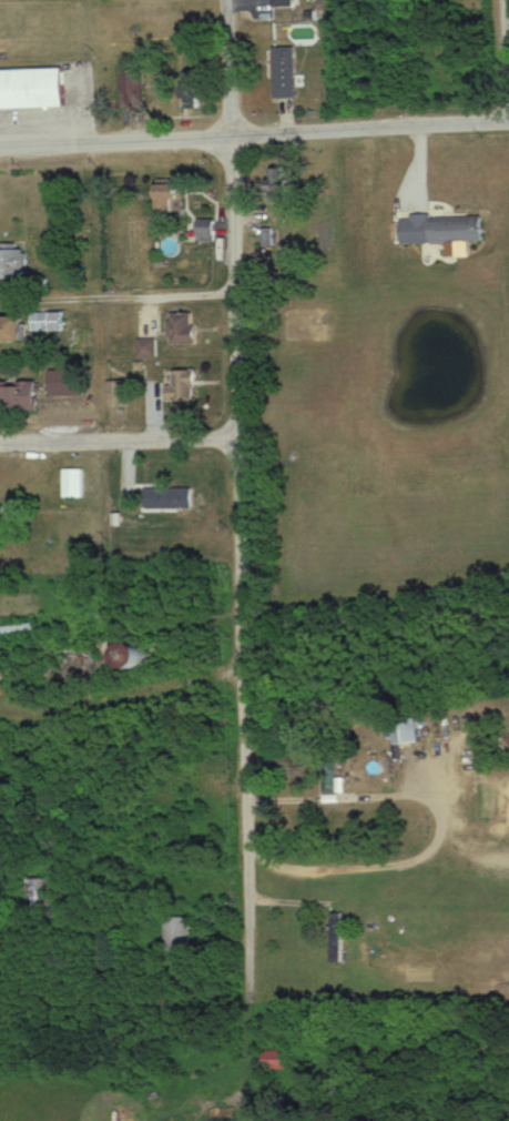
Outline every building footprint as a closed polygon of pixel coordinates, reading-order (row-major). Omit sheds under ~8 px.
[(300,99),(300,46),(277,46),(277,99),(300,99)] [(70,68),(0,69),(0,108),(71,107),(70,68)] [(164,210),(186,210),(186,185),(164,185),(164,210)] [(403,241),(487,241),(487,214),(403,214),(403,241)] [(0,249),(0,278),(31,278),(30,248),(0,249)] [(68,331),(68,311),(36,311),(36,331),(68,331)] [(200,343),(200,312),(174,312),(174,343),(200,343)] [(29,316),(1,316),(1,342),(29,342),(29,316)] [(141,339),(141,356),(158,356),(158,339),(141,339)] [(202,400),(201,369),(173,370),(174,400),(202,400)] [(89,396),(89,370),(52,370),(52,396),(89,396)] [(44,382),(0,384),(0,413),(44,411),(44,382)] [(64,497),(83,497),(83,469),(64,469),(64,497)] [(420,743),(420,720),(396,720),(396,743),(420,743)] [(49,878),(27,878),(27,907),(49,907),(49,878)] [(334,912),(334,962),(346,962),(346,912),(334,912)] [(167,954),(191,954),(191,916),(167,916),(167,954)]
